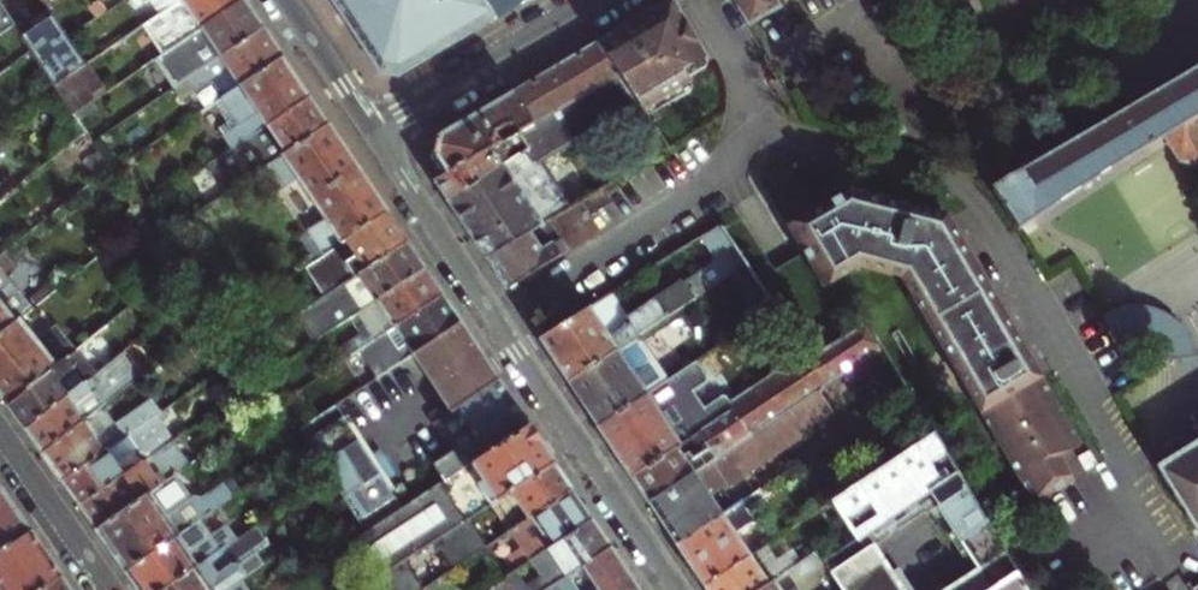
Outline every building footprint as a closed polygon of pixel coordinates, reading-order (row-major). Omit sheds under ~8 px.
[(86,64),(46,6),(43,0),(0,0),(0,2),(16,26),(56,85),(86,64)] [(246,0),(183,0),(165,12),(86,64),(56,85),(76,115),(107,94),(99,83),(131,62),(139,72),(145,68),(246,0)] [(181,86),(187,82),(266,29),(258,18),(246,0),(145,68),(152,78),(168,67),(181,86)] [(183,0),(157,0),(165,12),(183,0)] [(380,74),(398,78),(440,53),(494,22),(479,0),(330,0),(380,74)] [(494,22),(521,7),(532,0),(479,0),(494,22)] [(746,20),(773,5),(770,0),(734,0),(746,20)] [(16,26),(0,2),(0,36),(16,26)] [(597,43),(617,73),(635,100),(642,110),(687,84),(680,72),(702,59),(669,2),(597,43)] [(212,85),(222,100),(285,58),(278,48),(266,29),(187,82),(197,96),(212,85)] [(533,123),(617,73),(597,43),(557,67),(514,92),(533,123)] [(212,134),(226,155),(311,97),(302,83),(285,58),(222,100),(205,111),(218,129),(212,134)] [(1108,122),(1104,115),(1022,164),(1026,171),(995,189),(1018,228),(1103,174),(1164,135),(1197,115),(1197,70),(1108,122)] [(469,236),(486,261),(529,234),(549,221),(572,207),(541,159),(635,100),(617,73),(533,123),(517,132),(528,151),(448,204),(469,236)] [(437,162),(446,175),(517,132),(533,123),(514,92),(470,117),(437,136),(432,155),(437,162)] [(222,198),(267,168),(329,125),(322,114),(311,97),(226,155),(204,171),(222,198)] [(1164,135),(1182,163),(1196,166),(1197,164),(1197,115),(1164,135)] [(328,252),(387,212),(374,192),(346,150),(329,125),(267,168),(282,191),(299,179),(326,220),(308,232),(324,255),(328,252)] [(442,195),(448,204),(528,151),(517,132),(446,175),(434,182),(442,195)] [(529,234),(486,261),(495,275),(510,297),(603,236),(588,214),(612,198),(605,186),(572,207),(549,221),(558,233),(537,247),(529,234)] [(850,189),(786,229),(824,291),(859,269),(899,278),(989,427),(1035,503),(1075,479),(1061,457),(1081,444),(1049,389),(948,218),(850,189)] [(400,231),(387,212),(328,252),(339,268),(316,284),(321,291),(298,306),(302,312),(407,242),(400,231)] [(148,222),(143,216),(122,232),(127,239),(138,230),(148,222)] [(552,360),(567,383),(618,349),(746,265),(719,225),(701,236),(715,259),(700,272),(684,282),(681,282),(628,317),(612,293),(538,339),(552,360)] [(417,257),(407,242),(302,312),(298,315),(315,341),(357,314),(425,268),(417,257)] [(17,263),(9,252),(0,259),(0,276),(17,263)] [(336,366),(364,347),(442,294),(435,283),(425,268),(357,314),(367,330),(329,356),(336,366)] [(21,320),(61,290),(55,282),(26,304),(13,288),(0,298),(0,337),(21,320)] [(394,368),(461,323),(454,312),(442,294),(364,347),(382,376),(394,368)] [(1197,362),(1197,339),(1193,329),(1187,322),(1178,312),(1171,308),(1162,304),(1151,302),(1134,301),(1120,305),(1104,314),(1120,340),(1124,336),(1131,332),(1137,331),(1142,331),(1149,332),(1155,335),(1159,339),(1163,344),(1165,351),(1166,355),(1197,362)] [(0,337),(0,396),(3,400),(9,407),(110,328),(117,323),(108,312),(49,357),(21,320),(0,337)] [(431,426),(499,380),(482,354),(461,323),(394,368),(431,426)] [(637,488),(648,504),(828,387),(874,357),(884,350),(867,323),(808,358),(806,354),(731,403),(735,410),(708,427),(699,433),(709,450),(689,463),(678,446),(630,478),(637,488)] [(110,328),(9,407),(17,419),(26,432),(76,392),(67,381),(119,339),(110,328)] [(76,392),(26,432),(35,445),(43,456),(110,404),(100,393),(141,361),(131,349),(76,392)] [(583,407),(598,429),(666,383),(659,372),(641,384),(618,349),(567,383),(583,407)] [(630,478),(678,446),(699,433),(708,427),(701,418),(688,397),(707,384),(705,377),(696,364),(666,383),(598,429),(607,443),(625,469),(630,478)] [(434,462),(446,479),(529,424),(517,407),(499,380),(431,426),(448,452),(434,462)] [(665,529),(676,546),(723,516),(709,495),(841,409),(828,387),(648,504),(665,529)] [(701,418),(708,427),(735,410),(731,403),(727,397),(723,397),(703,410),(701,418)] [(110,404),(43,456),(54,472),(62,483),(160,418),(164,415),(153,400),(123,420),(111,403),(110,404)] [(267,413),(285,442),(295,435),(301,432),(282,402),(267,413)] [(301,432),(295,435),(360,537),(398,512),(333,410),(301,432)] [(160,418),(62,483),(71,497),(78,507),(176,442),(167,429),(160,418)] [(494,504),(555,464),(544,447),(529,424),(446,479),(398,512),(360,537),(350,544),(374,582),(405,562),(436,542),(468,521),(494,504)] [(900,558),(912,577),(989,528),(935,437),(905,457),(909,463),(907,464),(948,526),(900,558)] [(176,442),(78,507),(85,517),(94,529),(176,474),(191,464),(176,442)] [(1159,467),(1197,531),(1197,443),(1159,467)] [(567,482),(555,464),(494,504),(512,532),(573,491),(567,482)] [(176,474),(94,529),(112,555),(124,573),(198,521),(241,491),(232,477),(199,500),(191,498),(176,474)] [(0,487),(0,556),(32,533),(16,510),(0,487)] [(322,500),(314,487),(301,495),(310,509),(322,500)] [(503,579),(592,519),(585,509),(573,491),(512,532),(490,547),(504,569),(498,573),(503,579)] [(691,569),(704,587),(751,556),(739,536),(758,523),(750,511),(767,500),(762,491),(723,516),(676,546),(691,569)] [(840,589),(891,589),(896,586),(900,585),(845,501),(838,505),(836,502),(832,505),(849,532),(816,554),(840,589)] [(611,548),(604,537),(592,519),(503,579),(486,589),(549,589),(611,548)] [(124,573),(136,589),(165,589),(220,552),(236,540),(225,524),(208,536),(198,521),(124,573)] [(468,521),(436,542),(454,570),(487,548),(468,521)] [(1018,576),(989,528),(912,577),(900,585),(896,586),(906,589),(995,589),(1018,576)] [(32,533),(0,556),(0,589),(45,589),(63,577),(49,556),(32,533)] [(802,563),(793,551),(779,561),(769,545),(751,556),(704,587),(705,589),(761,589),(802,563)] [(165,589),(227,589),(243,579),(277,555),(271,546),(243,565),(234,565),(230,568),(220,552),(165,589)] [(628,573),(611,548),(549,589),(639,589),(628,573)] [(816,554),(802,563),(761,589),(840,589),(816,554)] [(405,562),(374,582),(379,589),(424,589),(405,562)] [(1018,576),(995,589),(1027,589),(1018,576)] [(63,577),(45,589),(72,589),(63,577)] [(227,589),(250,589),(243,579),(227,589)]
